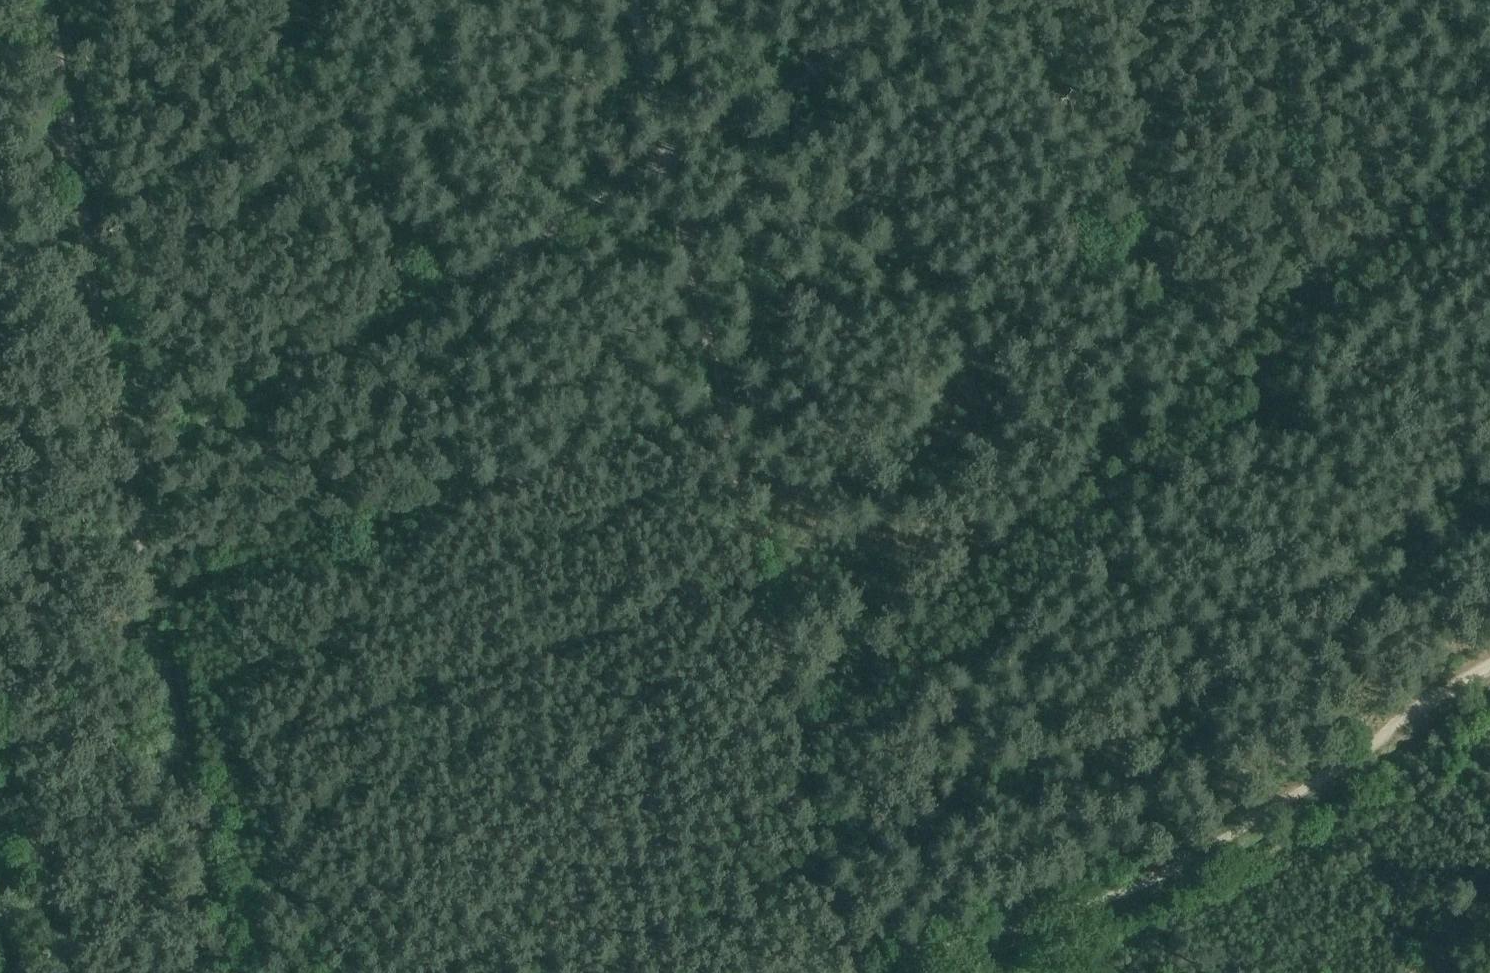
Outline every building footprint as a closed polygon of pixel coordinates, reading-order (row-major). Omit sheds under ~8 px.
[(1133,899),(1118,908),(1124,917),(1138,907),(1133,899)]
